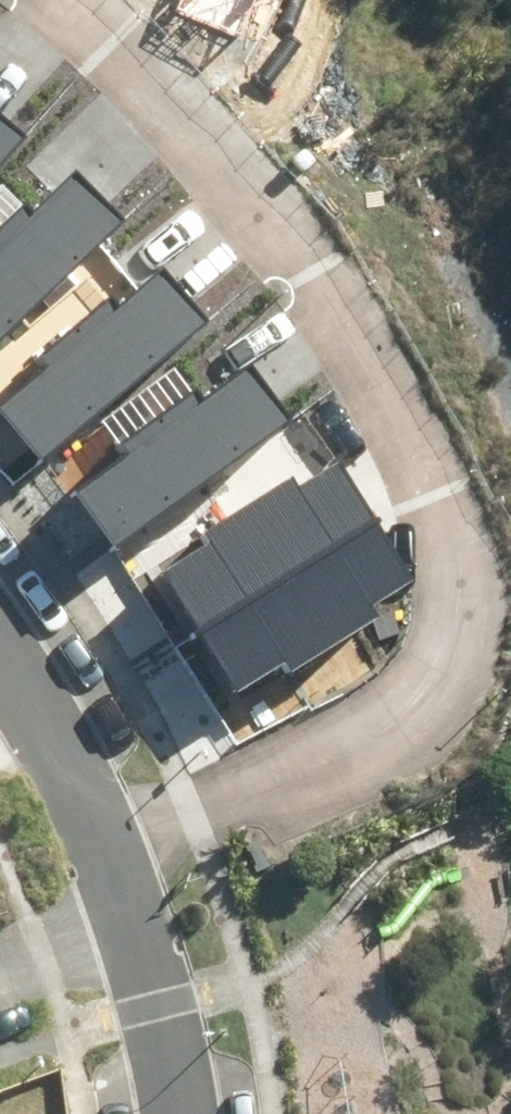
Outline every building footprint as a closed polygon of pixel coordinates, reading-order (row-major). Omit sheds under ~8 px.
[(0,121),(0,168),(24,143),(0,121)] [(73,179),(31,217),(23,208),(0,229),(0,332),(115,225),(73,179)] [(202,323),(162,275),(119,312),(110,302),(48,355),(56,365),(6,408),(47,455),(202,323)] [(281,421),(244,371),(199,404),(191,394),(125,442),(132,453),(79,492),(116,542),(281,421)] [(161,571),(237,692),(282,663),(289,674),(380,617),(372,604),(413,578),(341,465),(302,490),(294,478),(198,538),(203,545),(161,571)]
